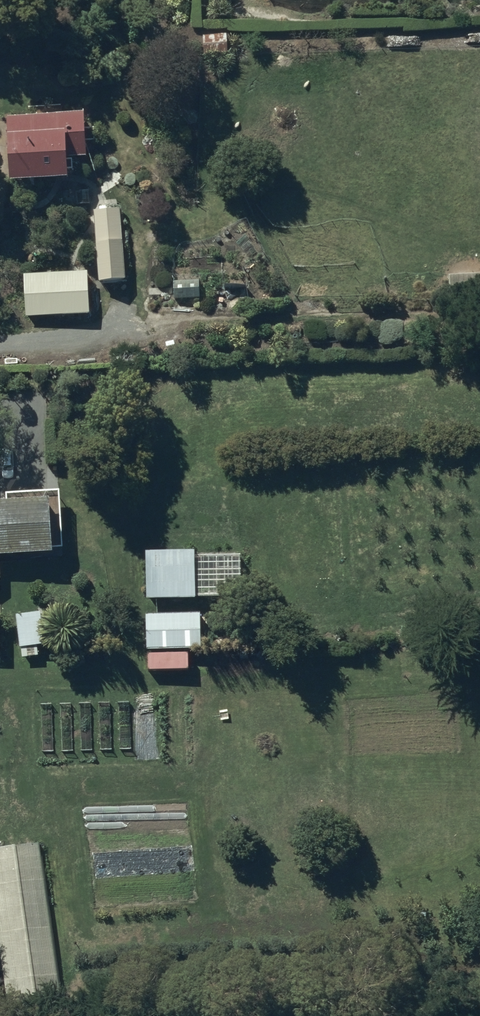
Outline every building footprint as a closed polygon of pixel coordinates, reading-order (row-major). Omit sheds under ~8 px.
[(85,108),(11,112),(14,174),(68,171),(67,151),(87,150),(85,108)] [(120,204),(95,205),(101,277),(126,275),(120,204)] [(88,266),(24,270),(27,314),(91,310),(88,266)] [(449,272),(451,300),(479,298),(479,270),(449,272)] [(2,586),(1,557),(65,554),(62,494),(8,496),(8,503),(0,503),(0,586),(2,586)] [(196,545),(145,547),(147,595),(197,593),(196,571),(240,570),(239,552),(196,554),(196,545)] [(44,608),(18,611),(21,644),(23,644),(24,655),(41,653),(40,642),(48,641),(44,608)] [(201,609),(146,611),(147,647),(148,647),(149,667),(189,666),(188,643),(202,642),(201,609)] [(0,845),(0,931),(10,996),(62,989),(40,839),(0,845)]
